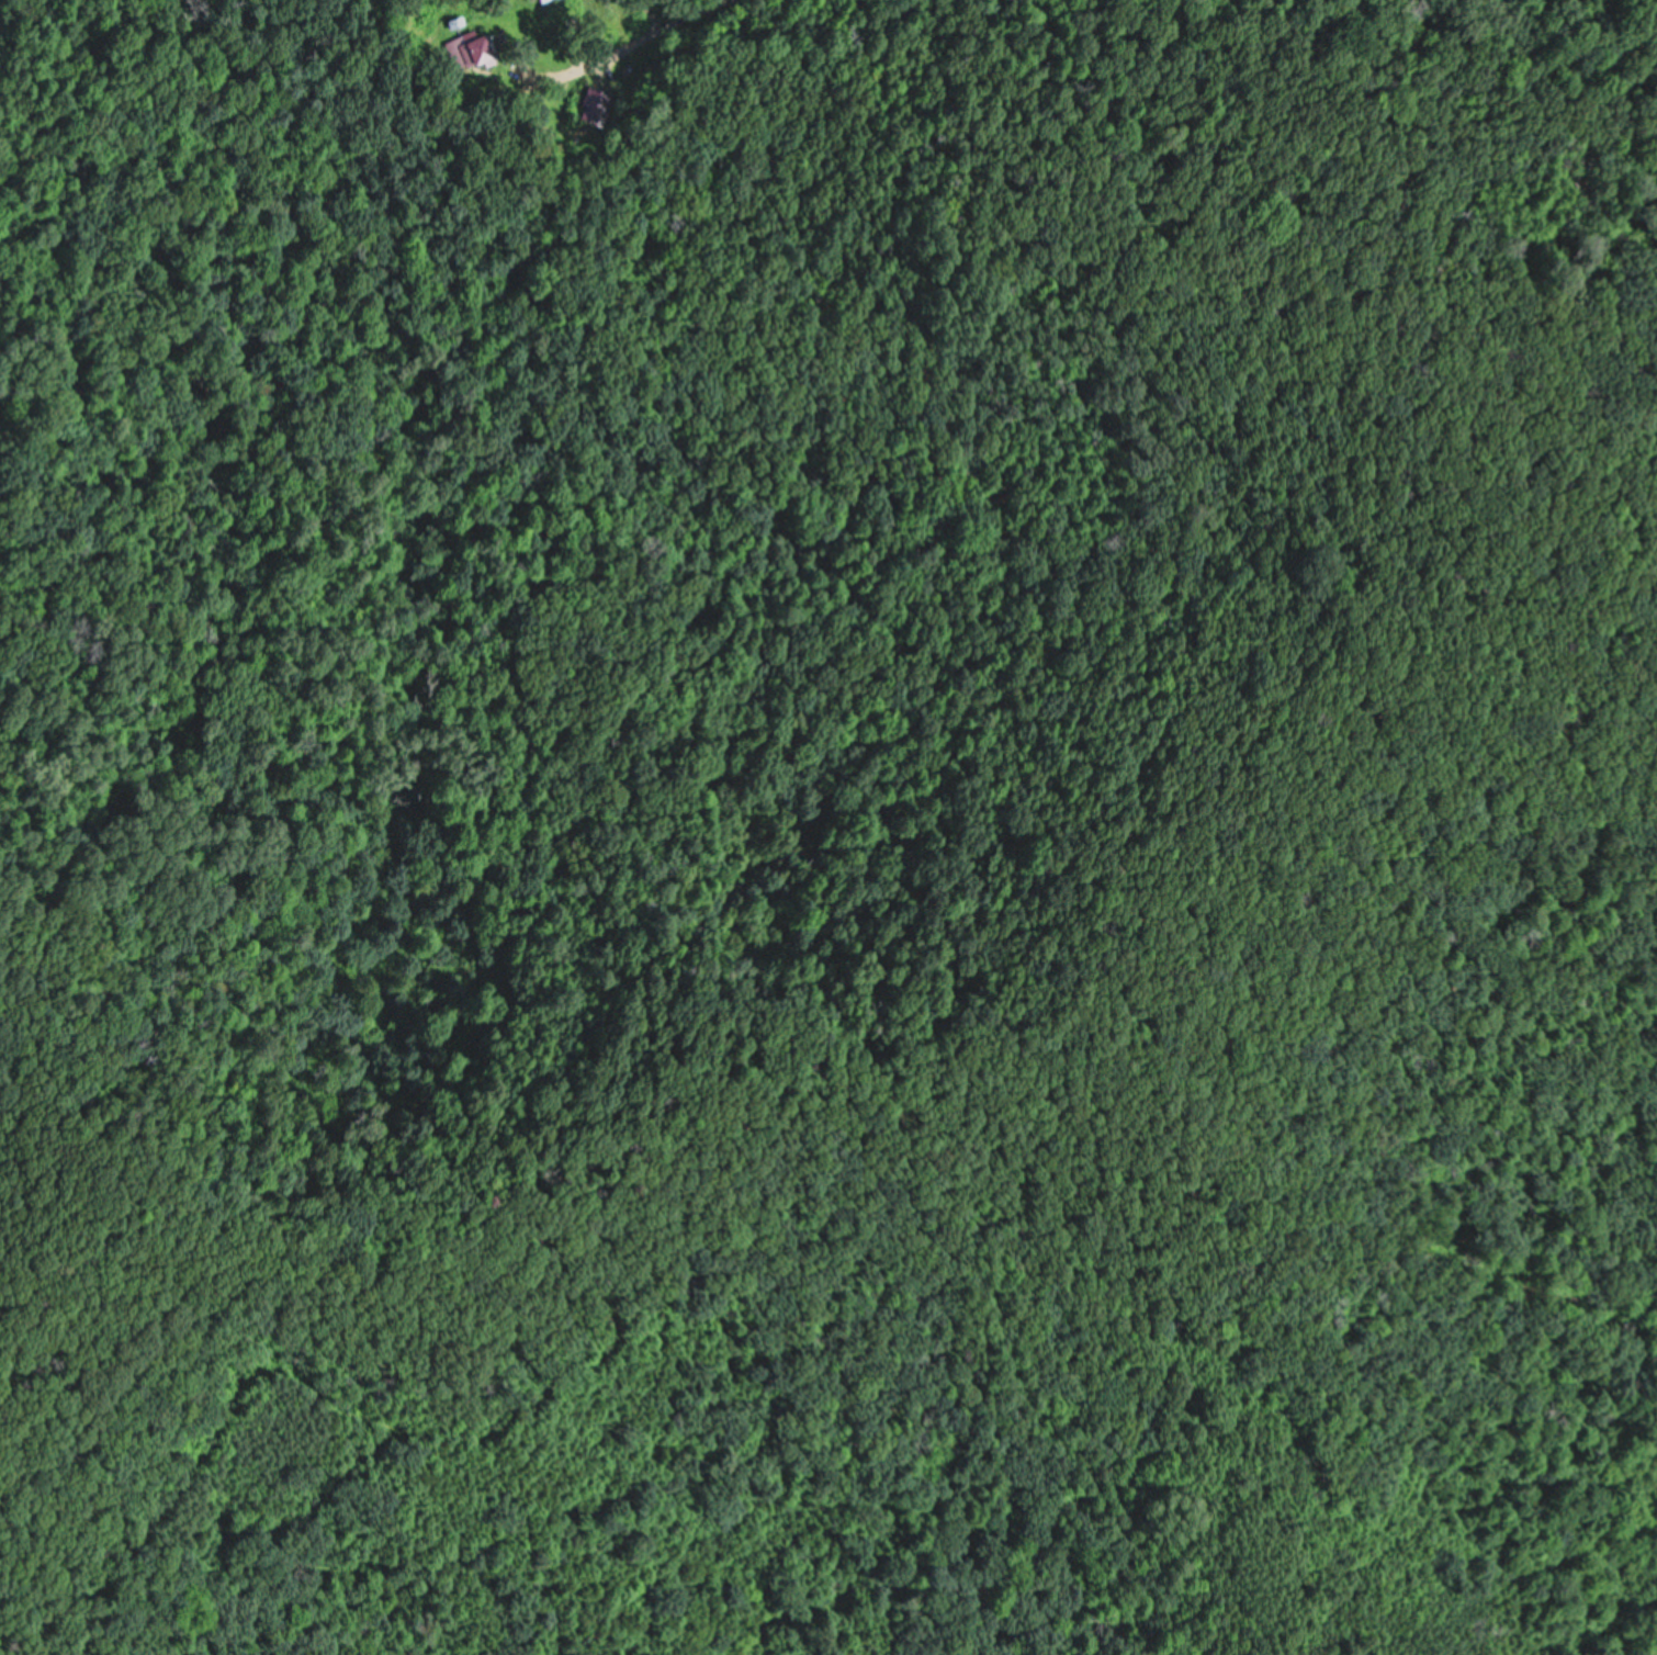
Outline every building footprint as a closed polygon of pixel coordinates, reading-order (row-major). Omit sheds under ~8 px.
[(489,33),(457,36),(460,64),(492,60),(489,33)] [(585,102),(602,107),(607,91),(590,85),(585,102)]
